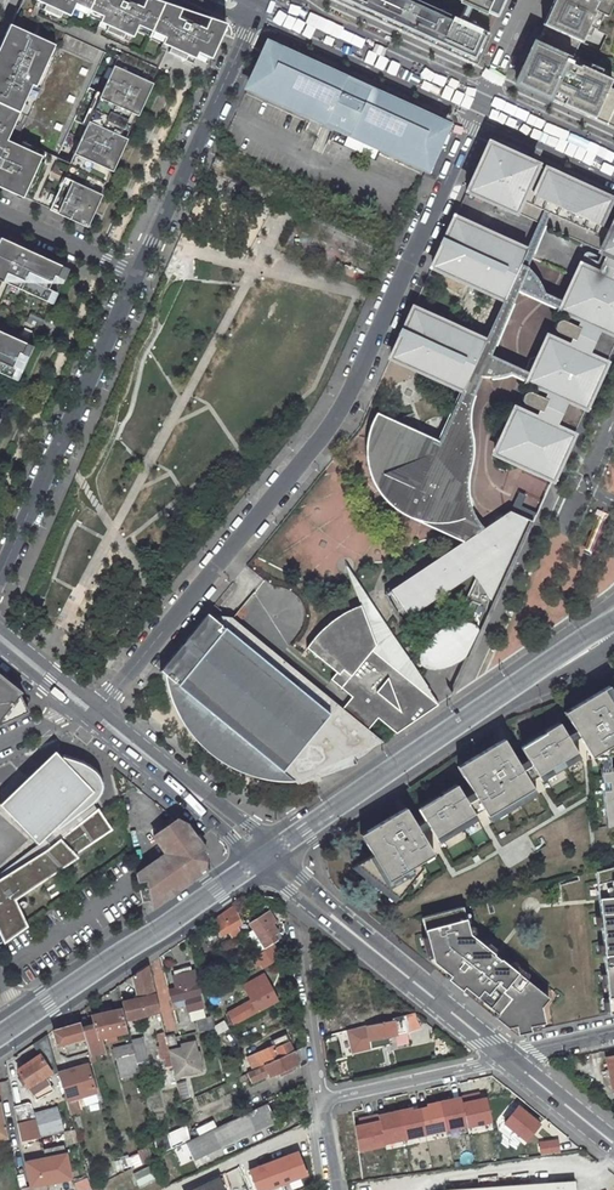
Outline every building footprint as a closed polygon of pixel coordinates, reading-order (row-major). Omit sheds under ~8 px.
[(0,44),(0,188),(21,198),(21,196),(47,208),(47,210),(84,227),(86,224),(84,223),(96,199),(97,199),(99,196),(97,195),(102,185),(65,168),(68,161),(100,176),(103,169),(108,171),(110,172),(111,169),(110,168),(122,142),(123,143),(125,140),(123,139),(134,116),(136,116),(137,113),(136,112),(147,87),(149,88),(151,84),(149,84),(144,81),(148,73),(153,76),(164,52),(191,64),(196,53),(209,60),(225,25),(205,18),(152,0),(20,0),(0,44)] [(502,0),(326,0),(470,67),(502,0)] [(538,28),(549,33),(575,46),(576,47),(584,31),(590,34),(606,0),(552,0),(538,28)] [(549,33),(538,28),(533,41),(543,45),(546,39),(549,33)] [(612,70),(573,52),(575,46),(549,33),(546,39),(543,45),(533,41),(512,86),(613,133),(613,67),(612,70)] [(426,165),(427,165),(443,132),(438,123),(410,111),(404,112),(370,97),(365,99),(340,88),(337,82),(304,67),(301,61),(273,48),(270,55),(263,51),(248,84),(249,84),(247,90),(252,92),(251,93),(281,107),(282,105),(293,111),(293,112),(323,125),(323,124),(348,134),(347,135),(377,148),(378,147),(389,153),(389,154),(419,167),(419,166),(425,168),(426,165)] [(149,84),(153,76),(148,73),(144,81),(149,84)] [(348,138),(345,146),(360,152),(363,144),(348,138)] [(491,146),(469,192),(539,224),(546,227),(603,254),(599,261),(598,261),(595,268),(600,270),(598,275),(581,267),(577,276),(564,303),(561,311),(581,320),(577,328),(567,323),(565,323),(562,324),(561,325),(559,328),(559,330),(559,332),(559,333),(561,335),(572,340),(568,348),(548,339),(531,375),(528,383),(548,392),(544,400),(532,394),(530,394),(528,395),(527,396),(526,398),(525,400),(525,403),(527,406),(539,412),(535,420),(515,410),(495,455),(552,481),(613,347),(613,202),(491,146)] [(102,185),(108,171),(103,169),(100,176),(68,161),(65,168),(102,185)] [(527,252),(457,220),(434,268),(505,301),(486,343),(414,310),(392,358),(463,391),(439,443),(377,414),(372,422),(370,427),(367,435),(365,442),(365,453),(365,462),(366,468),(369,478),(371,484),(374,490),(380,498),(383,501),(387,505),(394,512),(404,517),(461,544),(387,593),(404,620),(466,579),(471,587),(458,616),(465,625),(463,624),(457,624),(453,625),(448,626),(439,631),(435,633),(430,638),(426,642),(422,649),(421,651),(420,655),(420,659),(422,663),(423,665),(425,667),(428,669),(430,670),(435,670),(437,669),(439,669),(443,669),(450,666),(461,660),(467,656),(471,652),(476,646),(479,639),(475,636),(481,635),(494,609),(533,523),(510,513),(484,529),(474,515),(472,512),(470,505),(469,502),(468,495),(467,487),(468,481),(472,457),(473,451),(472,441),(470,425),(470,414),(471,407),(474,398),(476,391),(482,379),(491,357),(518,291),(528,269),(533,256),(546,227),(539,224),(527,252)] [(62,267),(0,239),(0,281),(45,302),(50,291),(47,290),(54,276),(57,278),(62,267)] [(57,278),(63,281),(67,270),(62,267),(57,278)] [(518,291),(561,311),(564,303),(563,303),(557,302),(553,300),(547,297),(545,295),(541,288),(536,279),(533,274),(528,269),(518,291)] [(52,305),(57,294),(50,291),(45,302),(52,305)] [(40,330),(44,322),(29,315),(25,323),(40,330)] [(26,345),(0,332),(0,374),(10,379),(15,368),(13,367),(19,354),(21,355),(26,345)] [(27,358),(32,347),(26,345),(21,355),(27,358)] [(531,375),(491,357),(482,379),(483,379),(493,379),(506,376),(511,376),(517,377),(521,379),(528,383),(531,375)] [(15,368),(10,379),(16,382),(22,371),(15,368)] [(12,393),(0,387),(0,394),(9,398),(12,393)] [(407,662),(342,565),(358,608),(374,647),(401,670),(407,662)] [(339,710),(214,605),(207,614),(159,671),(164,675),(167,688),(170,700),(176,714),(182,724),(191,736),(202,749),(206,752),(207,753),(216,760),(224,765),(227,767),(230,769),(242,774),(258,779),(275,781),(295,781),(311,779),(319,777),(316,772),(344,759),(353,763),(369,753),(380,743),(366,731),(376,719),(395,734),(437,706),(407,662),(401,670),(374,647),(358,608),(347,612),(340,616),(333,621),(326,627),(319,632),(309,644),(306,648),(336,673),(330,680),(350,697),(354,700),(343,713),(339,710)] [(23,715),(16,700),(20,695),(21,693),(0,676),(0,725),(23,715)] [(569,721),(575,731),(578,737),(590,758),(609,757),(613,757),(613,691),(612,691),(610,687),(570,709),(575,718),(569,721)] [(28,712),(20,695),(16,700),(23,715),(28,712)] [(339,710),(343,713),(354,700),(350,697),(339,710)] [(570,709),(564,712),(569,721),(575,718),(570,709)] [(537,775),(541,781),(556,772),(552,766),(562,761),(575,752),(570,742),(566,735),(559,723),(544,732),(545,733),(521,747),(527,759),(537,775)] [(570,742),(578,737),(575,731),(566,735),(570,742)] [(504,739),(498,742),(504,751),(509,748),(504,739)] [(473,791),(482,808),(487,816),(503,806),(517,798),(533,788),(529,780),(519,764),(509,748),(504,751),(498,742),(463,763),(469,772),(463,776),(473,791)] [(82,761),(64,755),(61,759),(54,752),(0,804),(0,805),(38,844),(0,873),(0,932),(5,943),(27,927),(16,900),(78,858),(76,855),(112,830),(98,809),(97,810),(93,805),(98,799),(102,793),(103,789),(103,785),(102,778),(99,773),(94,768),(82,761)] [(579,758),(575,752),(562,761),(565,766),(579,758)] [(609,757),(590,758),(602,773),(611,773),(609,757)] [(519,764),(529,780),(537,775),(527,759),(519,764)] [(562,761),(552,766),(556,772),(565,766),(562,761)] [(463,763),(458,766),(463,776),(469,772),(463,763)] [(602,773),(603,783),(609,783),(610,791),(603,792),(606,818),(613,817),(613,827),(613,826),(613,773),(611,773),(602,773)] [(537,775),(529,780),(532,786),(541,781),(537,775)] [(429,826),(438,842),(453,833),(450,827),(459,822),(474,813),(464,797),(457,784),(441,793),(442,794),(418,808),(425,820),(429,826)] [(533,788),(517,798),(520,803),(536,793),(533,788)] [(473,791),(464,797),(474,813),(482,808),(473,791)] [(517,798),(503,806),(506,811),(520,803),(517,798)] [(503,806),(487,816),(490,821),(506,811),(503,806)] [(406,807),(401,811),(406,819),(411,816),(406,807)] [(358,865),(397,899),(426,873),(419,862),(434,854),(420,831),(416,825),(411,816),(406,819),(401,811),(366,831),(372,840),(366,843),(373,855),(358,865)] [(459,822),(462,828),(477,819),(474,813),(459,822)] [(152,901),(153,908),(194,881),(199,876),(201,873),(204,864),(205,860),(203,850),(198,840),(191,832),(176,820),(153,836),(165,854),(136,874),(137,879),(147,877),(152,901)] [(425,820),(416,825),(420,831),(429,826),(425,820)] [(459,822),(450,827),(453,833),(462,828),(459,822)] [(372,840),(366,831),(361,834),(366,843),(372,840)] [(438,860),(434,854),(419,862),(423,869),(438,860)] [(596,873),(610,1014),(613,1013),(613,869),(596,873)] [(137,879),(142,903),(152,901),(147,877),(137,879)] [(238,914),(234,907),(212,922),(220,939),(228,933),(230,936),(234,934),(232,931),(241,925),(238,914)] [(470,934),(463,908),(422,919),(434,962),(450,976),(451,975),(459,981),(456,984),(462,990),(464,987),(498,1014),(495,1017),(508,1028),(516,1026),(518,1034),(531,1031),(530,1026),(545,1023),(542,1007),(549,998),(470,934)] [(270,913),(250,925),(264,947),(280,938),(273,925),(276,923),(270,913)] [(272,946),(255,956),(262,968),(279,958),(272,946)] [(149,965),(136,974),(141,998),(122,1002),(126,1021),(160,1013),(149,965)] [(218,979),(214,965),(206,966),(210,984),(218,979)] [(210,984),(206,966),(198,969),(203,988),(210,984)] [(200,1005),(192,972),(189,973),(187,968),(179,970),(180,975),(171,977),(175,990),(168,991),(171,1002),(182,999),(184,1009),(200,1005)] [(263,975),(243,986),(251,1001),(228,1013),(233,1023),(257,1011),(277,1000),(263,975)] [(182,999),(171,1002),(172,1007),(179,1005),(180,1010),(184,1009),(182,999)] [(101,1038),(125,1033),(120,1009),(87,1017),(89,1025),(95,1024),(97,1034),(84,1037),(86,1041),(90,1056),(102,1053),(99,1043),(102,1042),(101,1038)] [(414,1013),(392,1019),(393,1022),(368,1027),(367,1026),(349,1031),(353,1052),(389,1043),(388,1036),(409,1032),(421,1029),(416,1020),(415,1014),(414,1013)] [(213,1026),(211,1018),(195,1021),(198,1032),(213,1029),(213,1026)] [(213,1026),(213,1029),(215,1036),(227,1029),(222,1021),(213,1026)] [(66,1047),(67,1053),(77,1050),(74,1041),(82,1039),(82,1042),(86,1041),(84,1037),(80,1023),(54,1032),(59,1049),(66,1047)] [(157,1034),(159,1045),(157,1046),(161,1060),(170,1057),(166,1040),(165,1036),(163,1028),(159,1029),(159,1033),(157,1034)] [(39,1055),(17,1071),(36,1099),(52,1091),(43,1078),(51,1073),(48,1068),(42,1060),(52,1053),(47,1035),(32,1045),(39,1055)] [(166,1040),(170,1057),(174,1077),(204,1070),(197,1041),(177,1046),(175,1038),(166,1040)] [(287,1040),(274,1046),(275,1050),(289,1044),(287,1040)] [(132,1046),(139,1073),(148,1071),(146,1062),(148,1061),(144,1043),(132,1046)] [(275,1050),(274,1046),(255,1055),(261,1067),(293,1052),(289,1044),(275,1050)] [(126,1046),(114,1049),(117,1059),(129,1056),(126,1046)] [(307,1059),(305,1047),(293,1052),(261,1067),(255,1070),(247,1074),(252,1083),(270,1074),(271,1076),(298,1063),(297,1061),(307,1059)] [(52,1053),(42,1060),(48,1068),(55,1063),(52,1053)] [(249,1058),(255,1070),(261,1067),(255,1055),(249,1058)] [(96,1093),(87,1065),(58,1074),(71,1116),(81,1113),(76,1098),(96,1093)] [(180,1098),(191,1098),(190,1081),(179,1081),(180,1098)] [(488,1098),(457,1105),(463,1135),(495,1128),(488,1098)] [(17,1122),(23,1141),(66,1129),(59,1105),(35,1112),(31,1101),(15,1105),(20,1121),(17,1122)] [(193,1162),(275,1122),(266,1104),(189,1141),(184,1144),(193,1162)] [(440,1104),(411,1110),(421,1144),(448,1137),(440,1104)] [(541,1126),(516,1108),(498,1130),(522,1150),(541,1126)] [(372,1120),(373,1125),(380,1153),(407,1145),(400,1114),(372,1120)] [(205,1132),(218,1126),(215,1120),(202,1125),(205,1132)] [(373,1125),(349,1131),(353,1159),(380,1153),(373,1125)] [(559,1138),(535,1139),(536,1158),(561,1157),(559,1138)] [(26,1162),(31,1185),(70,1177),(64,1145),(43,1149),(44,1158),(26,1162)] [(258,1189),(268,1189),(311,1174),(301,1145),(249,1164),(258,1189)] [(139,1150),(144,1160),(153,1156),(148,1146),(139,1150)] [(138,1188),(160,1181),(155,1165),(133,1171),(138,1188)] [(217,1180),(194,1189),(221,1189),(217,1180)]
